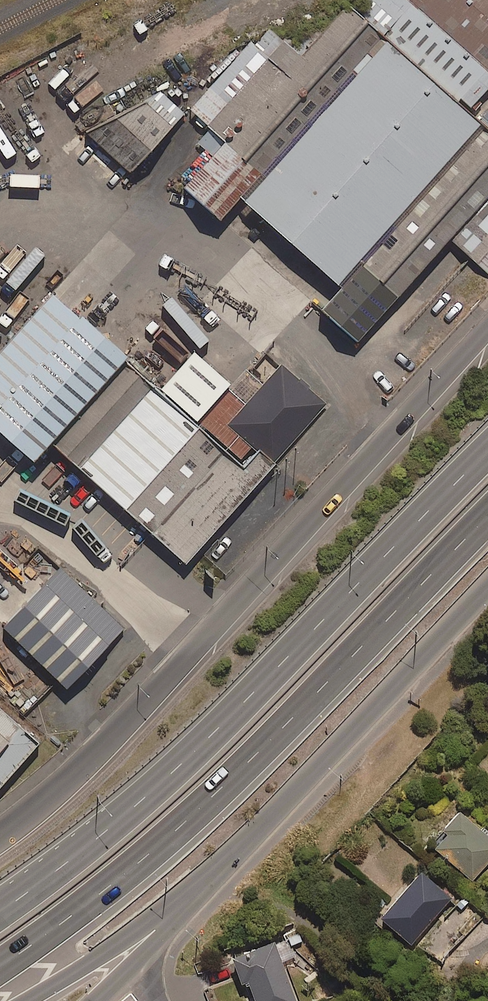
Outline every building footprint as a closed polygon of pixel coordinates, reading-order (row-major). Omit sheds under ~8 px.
[(368,17),(472,108),(487,90),(487,58),(422,0),(382,0),(368,17)] [(487,58),(487,0),(422,0),(487,58)] [(350,1),(308,49),(234,132),(188,184),(364,339),(458,234),(487,199),(487,123),(472,108),(368,17),(350,1)] [(202,104),(234,132),(308,49),(276,21),(202,104)] [(161,147),(196,108),(170,84),(122,112),(161,147)] [(458,234),(487,260),(487,199),(458,234)] [(87,310),(0,408),(0,426),(34,456),(54,434),(130,348),(87,310)] [(269,471),(130,348),(54,434),(194,556),(269,471)] [(340,397),(293,357),(241,416),(287,456),(340,397)] [(116,631),(54,576),(9,626),(72,681),(116,631)] [(53,739),(0,692),(0,798),(53,739)] [(487,864),(487,837),(461,814),(444,834),(449,838),(437,851),(473,882),(487,864)] [(426,870),(384,915),(412,942),(455,896),(426,870)] [(234,956),(244,982),(251,980),(259,1000),(299,1000),(275,941),(234,956)]
